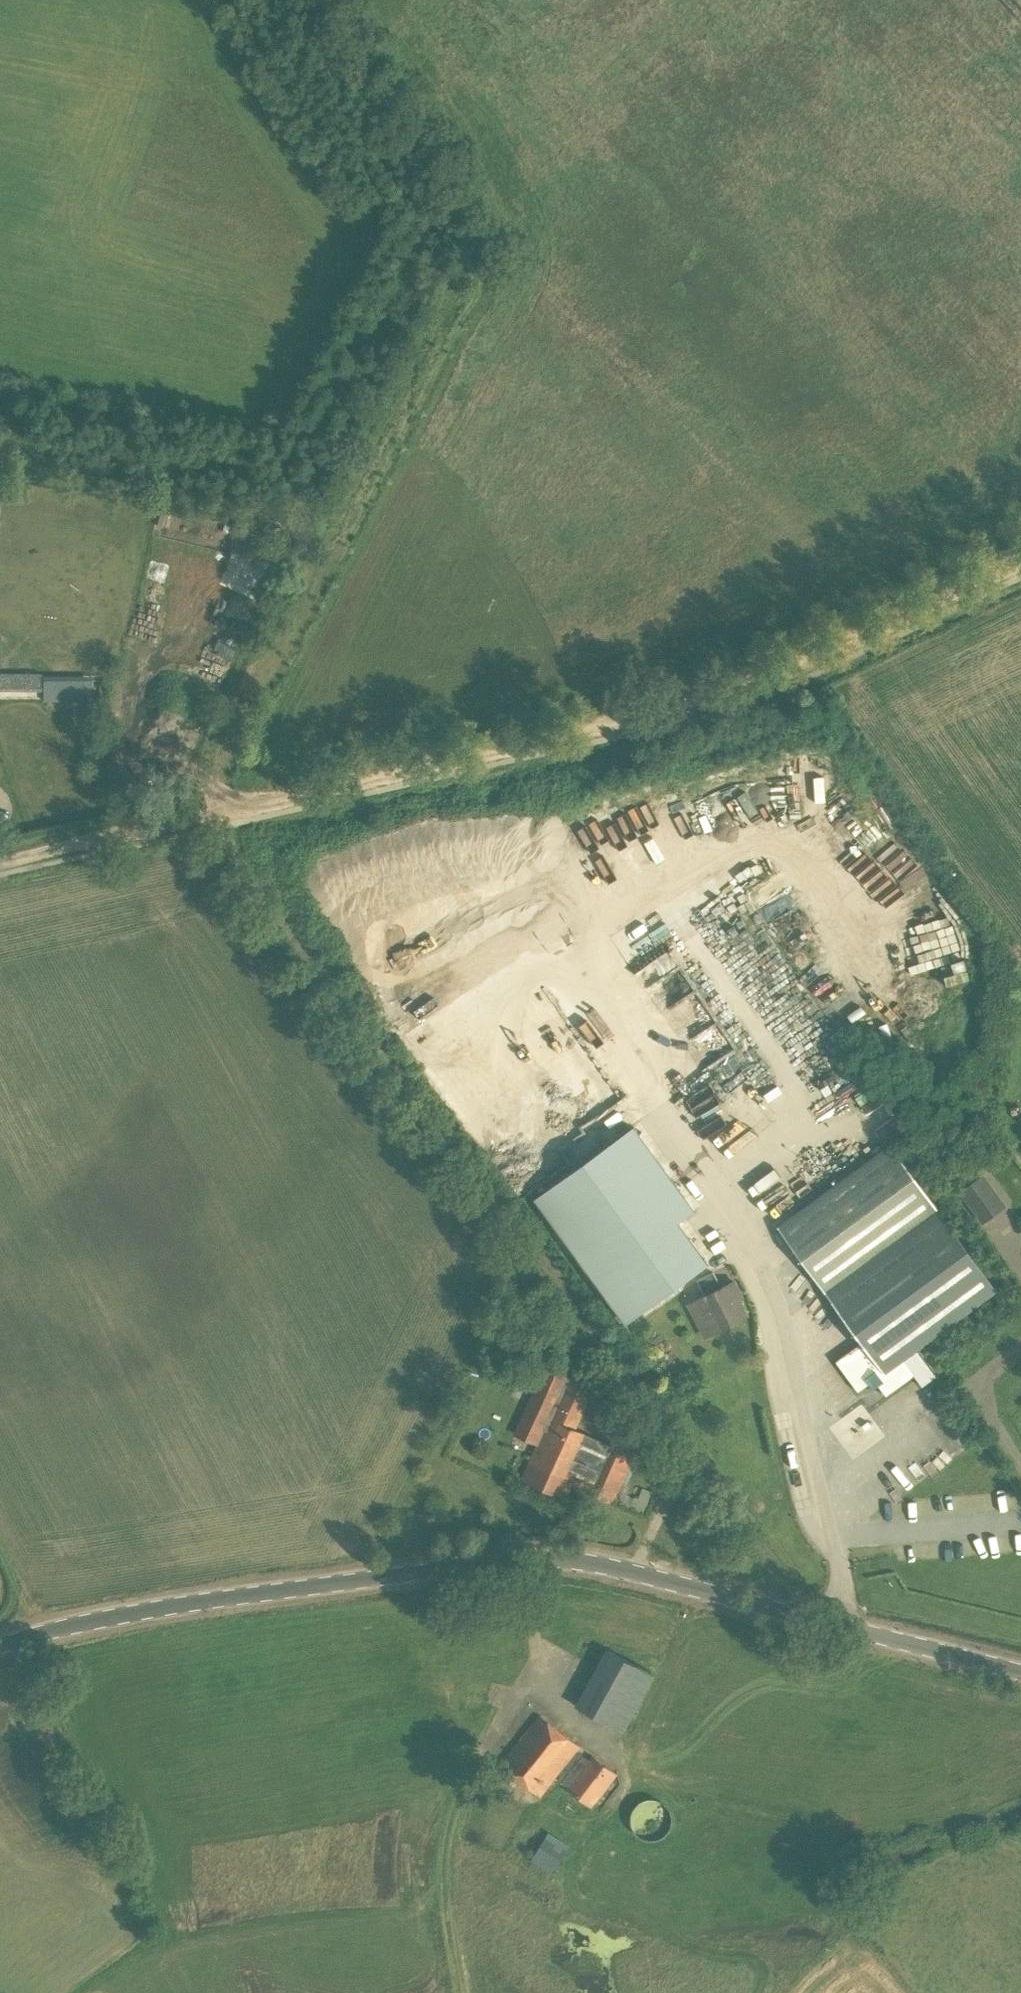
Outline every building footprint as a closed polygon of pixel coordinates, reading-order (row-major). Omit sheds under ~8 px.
[(945,895),(922,911),(931,923),(954,906),(945,895)] [(742,928),(717,944),(723,953),(748,937),(742,928)] [(640,972),(659,991),(686,963),(668,945),(640,972)] [(974,960),(949,969),(956,989),(970,985),(965,971),(976,967),(974,960)] [(833,1074),(846,1095),(872,1079),(860,1058),(833,1074)] [(717,1157),(774,1119),(752,1087),(720,1109),(726,1120),(703,1135),(717,1157)] [(535,1198),(624,1321),(707,1261),(678,1220),(694,1209),(635,1126),(535,1198)] [(795,1215),(787,1198),(810,1187),(803,1172),(814,1167),(805,1146),(745,1174),(769,1227),(795,1215)] [(892,1146),(779,1228),(863,1343),(837,1362),(859,1392),(871,1383),(875,1389),(881,1385),(889,1395),(915,1376),(922,1386),(937,1376),(917,1349),(998,1291),(892,1146)] [(984,1222),(1004,1206),(982,1176),(961,1191),(984,1222)] [(722,1287),(714,1271),(698,1279),(706,1295),(688,1304),(705,1337),(748,1315),(739,1296),(742,1295),(735,1281),(722,1287)] [(609,1501),(630,1453),(574,1428),(593,1386),(545,1365),(521,1420),(543,1430),(521,1479),(566,1499),(573,1483),(587,1490),(586,1491),(609,1501)] [(849,1380),(838,1373),(830,1387),(841,1393),(849,1380)] [(855,1452),(885,1427),(869,1407),(838,1432),(855,1452)] [(605,1649),(596,1666),(603,1670),(645,1693),(654,1675),(605,1649)] [(484,1700),(487,1690),(464,1684),(461,1693),(484,1700)] [(590,1760),(577,1750),(580,1746),(539,1715),(500,1765),(541,1796),(555,1779),(592,1807),(616,1774),(592,1756),(590,1760)] [(651,1840),(655,1839),(659,1838),(663,1836),(666,1834),(669,1831),(670,1827),(672,1823),(672,1819),(672,1815),(670,1811),(669,1808),(666,1805),(663,1802),(659,1800),(655,1799),(651,1799),(647,1799),(644,1800),(640,1802),(637,1805),(634,1808),(632,1811),(631,1815),(631,1819),(631,1823),(632,1827),(634,1831),(637,1834),(640,1836),(644,1838),(647,1839),(651,1840)] [(551,1874),(570,1844),(549,1831),(530,1860),(551,1874)]
